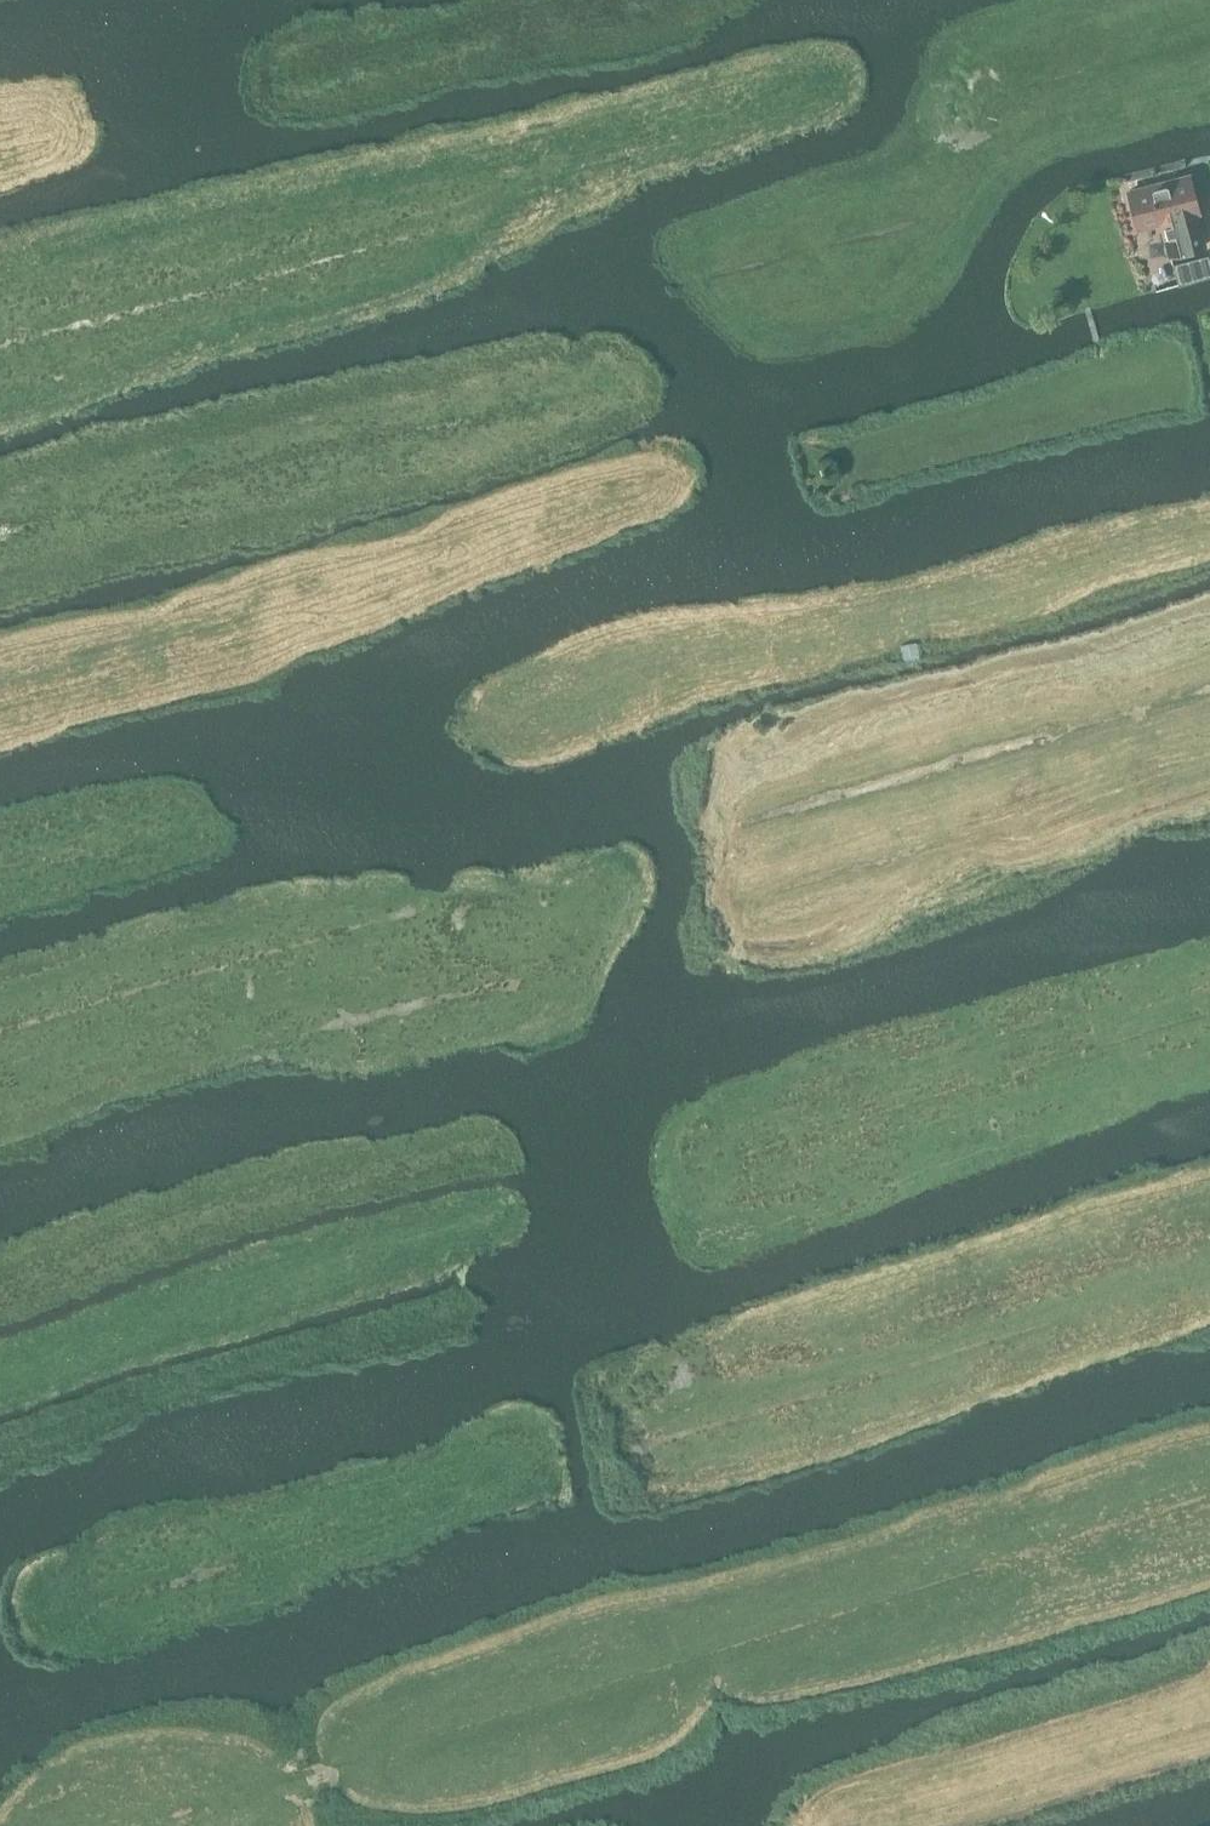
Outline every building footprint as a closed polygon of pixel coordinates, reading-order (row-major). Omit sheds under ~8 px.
[(1129,190),(1139,228),(1163,222),(1171,253),(1205,244),(1198,213),(1200,212),(1190,174),(1129,190)] [(1173,265),(1178,283),(1209,274),(1209,267),(1207,256),(1173,265)]
